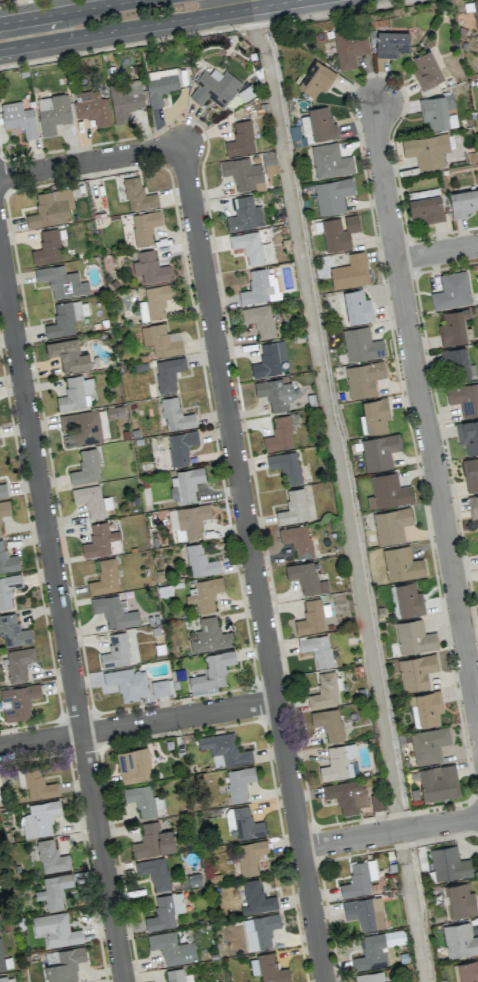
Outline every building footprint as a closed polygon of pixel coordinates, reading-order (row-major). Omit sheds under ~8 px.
[(370,53),(365,28),(333,34),(339,71),(356,68),(354,56),(370,53)] [(398,58),(398,52),(409,53),(409,32),(376,32),(376,58),(398,58)] [(444,80),(430,50),(407,60),(421,91),(444,80)] [(337,74),(315,60),(297,88),(313,98),(320,89),(325,92),(337,74)] [(242,83),(225,70),(221,75),(210,66),(196,84),(198,86),(189,97),(200,106),(207,97),(222,109),(242,83)] [(163,106),(161,93),(179,90),(176,68),(144,73),(149,108),(163,106)] [(144,108),(141,82),(109,87),(114,124),(129,122),(127,110),(144,108)] [(111,125),(106,97),(100,99),(98,89),(73,93),(77,120),(94,117),(96,128),(111,125)] [(71,123),(68,94),(37,98),(41,136),(56,135),(55,124),(71,123)] [(429,131),(449,128),(446,110),(454,109),(452,95),(419,99),(422,122),(428,121),(429,131)] [(0,104),(3,129),(23,127),(24,140),(37,138),(33,109),(22,110),(21,101),(0,104)] [(308,109),(313,142),(335,138),(330,105),(308,109)] [(233,123),(235,140),(224,142),(226,156),(255,152),(250,120),(233,123)] [(401,140),(403,157),(416,156),(417,171),(444,167),(442,153),(450,152),(448,134),(401,140)] [(354,174),(352,156),(339,157),(337,143),(311,146),(315,178),(354,174)] [(261,153),(264,174),(278,173),(275,152),(261,153)] [(261,164),(250,165),(249,157),(219,161),(221,176),(233,175),(235,192),(264,189),(261,164)] [(157,193),(143,195),(140,176),(123,178),(128,211),(158,207),(157,193)] [(345,212),(343,196),(355,194),(352,178),(314,184),(319,216),(345,212)] [(408,199),(439,194),(438,188),(407,193),(408,199)] [(34,193),(37,214),(25,215),(27,228),(70,222),(68,208),(73,208),(71,189),(34,193)] [(477,213),(477,189),(449,192),(451,215),(477,213)] [(444,221),(440,195),(408,201),(411,221),(422,219),(422,224),(444,221)] [(262,206),(253,206),(252,196),(234,197),(236,216),(226,217),(227,231),(264,227),(262,206)] [(131,215),(135,246),(153,243),(151,226),(161,225),(160,211),(131,215)] [(320,221),(325,253),(351,248),(348,233),(360,231),(357,214),(320,221)] [(31,250),(32,264),(61,261),(57,229),(40,231),(41,249),(31,250)] [(228,236),(230,249),(244,247),(247,266),(273,263),(270,243),(259,244),(258,231),(228,236)] [(139,261),(130,262),(134,285),(171,280),(169,265),(157,267),(154,249),(138,252),(139,261)] [(329,268),(332,289),(369,284),(364,251),(347,254),(349,265),(329,268)] [(89,294),(88,281),(79,282),(78,272),(64,273),(63,265),(34,269),(36,283),(50,281),(52,299),(89,294)] [(238,292),(240,305),(280,299),(276,274),(268,275),(267,268),(248,271),(251,290),(238,292)] [(471,305),(466,271),(439,275),(441,291),(430,292),(432,310),(471,305)] [(148,320),(165,318),(163,299),(173,298),(171,284),(144,288),(148,320)] [(342,292),(348,325),(374,320),(370,299),(364,300),(362,289),(342,292)] [(45,338),(75,334),(73,319),(89,317),(86,300),(53,305),(56,323),(43,325),(45,338)] [(148,321),(145,301),(138,303),(141,322),(148,321)] [(241,308),(242,324),(257,322),(258,339),(274,338),(271,305),(241,308)] [(441,346),(466,343),(463,318),(470,317),(469,309),(442,313),(443,324),(438,325),(441,346)] [(154,357),(183,353),(180,331),(166,333),(164,323),(140,327),(143,347),(152,345),(154,357)] [(342,330),(346,362),(384,357),(382,340),(370,341),(368,327),(342,330)] [(45,342),(47,357),(59,355),(62,373),(91,369),(88,353),(80,354),(77,338),(45,342)] [(280,375),(279,361),(286,360),(284,341),(259,344),(262,362),(251,363),(252,378),(280,375)] [(442,350),(446,382),(476,378),(474,364),(468,365),(465,347),(442,350)] [(159,394),(176,392),(174,372),(186,370),(185,357),(155,361),(159,394)] [(345,366),(348,399),(375,396),(373,379),(384,378),(382,362),(345,366)] [(58,410),(96,406),(93,377),(83,379),(82,375),(65,377),(67,396),(56,397),(58,410)] [(255,397),(268,395),(270,412),(288,410),(287,400),(300,398),(299,387),(292,388),(291,383),(282,384),(281,379),(254,382),(255,397)] [(447,405),(460,403),(461,417),(477,416),(477,383),(445,387),(447,405)] [(196,426),(194,413),(180,415),(178,396),(161,399),(165,431),(196,426)] [(390,420),(388,398),(361,401),(363,415),(359,416),(361,435),(387,432),(385,421),(390,420)] [(123,416),(122,406),(106,408),(107,419),(117,418),(117,416),(123,416)] [(59,415),(60,429),(71,428),(72,434),(63,435),(64,447),(109,441),(105,409),(59,415)] [(265,452),(296,446),(290,414),(271,418),(275,435),(263,438),(265,452)] [(477,453),(477,420),(456,423),(458,446),(465,446),(465,454),(477,453)] [(172,467),(189,464),(185,446),(199,443),(196,430),(166,436),(172,467)] [(392,468),(390,452),(401,451),(399,434),(360,439),(364,472),(392,468)] [(68,472),(70,485),(101,480),(96,448),(78,451),(81,470),(68,472)] [(268,469),(283,467),(286,486),(302,483),(296,451),(266,456),(268,469)] [(462,459),(466,492),(477,491),(477,457),(462,459)] [(205,482),(203,469),(170,473),(172,486),(176,486),(179,503),(196,501),(194,483),(205,482)] [(413,502),(410,485),(399,487),(397,472),(370,476),(372,496),(366,497),(368,509),(413,502)] [(73,504),(85,502),(88,520),(106,517),(105,510),(112,509),(110,497),(101,498),(99,485),(71,489),(73,504)] [(276,511),(277,523),(306,522),(305,489),(286,490),(287,511),(276,511)] [(477,519),(477,528),(477,495),(469,496),(470,519),(477,519)] [(11,515),(9,500),(0,502),(0,516),(11,515)] [(169,510),(174,541),(202,538),(200,519),(212,518),(210,504),(169,510)] [(402,525),(412,524),(411,509),(373,512),(376,545),(404,542),(402,525)] [(121,551),(117,531),(109,532),(107,522),(89,525),(92,542),(81,544),(83,557),(121,551)] [(280,544),(292,542),(295,559),(312,557),(307,525),(278,530),(280,544)] [(4,540),(0,540),(0,572),(19,570),(18,555),(5,556),(4,540)] [(185,546),(191,578),(221,572),(218,560),(206,562),(202,542),(185,546)] [(383,549),(387,581),(425,576),(423,559),(410,560),(409,546),(383,549)] [(97,560),(100,580),(87,582),(89,595),(119,591),(115,558),(97,560)] [(328,592),(327,580),(316,581),(313,562),(285,566),(287,580),(299,579),(301,596),(328,592)] [(10,588),(22,587),(21,574),(0,577),(0,610),(12,608),(10,588)] [(215,611),(213,593),(224,592),(222,578),(194,581),(196,594),(185,595),(186,604),(195,603),(196,613),(215,611)] [(425,613),(422,592),(415,592),(414,582),(395,584),(398,616),(425,613)] [(106,629),(140,625),(138,610),(126,611),(125,601),(119,602),(118,596),(90,599),(92,614),(104,612),(106,629)] [(303,600),(304,620),(294,620),(295,634),(323,632),(323,616),(329,616),(329,604),(321,605),(321,599),(303,600)] [(3,635),(4,647),(32,643),(30,628),(18,630),(16,614),(0,616),(0,636),(3,635)] [(192,653),(234,646),(231,631),(220,633),(217,616),(198,619),(200,630),(195,631),(196,640),(190,641),(192,653)] [(395,623),(400,655),(439,649),(436,631),(424,633),(421,618),(395,623)] [(101,668),(130,664),(126,632),(108,634),(110,652),(100,654),(101,668)] [(299,652),(313,650),(314,669),(332,667),(329,635),(298,638),(299,652)] [(36,661),(33,647),(4,652),(10,684),(27,681),(24,663),(36,661)] [(191,696),(216,692),(215,687),(226,685),(223,666),(236,664),(234,651),(203,655),(206,674),(188,677),(191,696)] [(397,660),(403,693),(429,688),(426,673),(439,670),(435,653),(397,660)] [(149,692),(145,670),(133,673),(132,668),(102,673),(104,686),(118,684),(121,703),(140,700),(139,694),(149,692)] [(317,673),(319,694),(307,696),(309,709),(338,705),(336,691),(342,690),(341,682),(337,682),(335,671),(317,673)] [(152,697),(169,694),(167,679),(150,682),(152,697)] [(31,719),(29,698),(41,697),(40,684),(0,689),(0,691),(4,722),(31,719)] [(440,724),(438,713),(443,712),(440,691),(414,694),(419,727),(440,724)] [(311,726),(324,726),(325,742),(342,741),(340,709),(310,711),(311,726)] [(451,744),(448,727),(410,733),(414,766),(441,762),(439,746),(451,744)] [(224,767),(253,763),(251,749),(237,751),(234,732),(197,737),(199,749),(210,748),(211,756),(222,754),(224,767)] [(327,747),(329,766),(319,767),(321,781),(358,776),(356,762),(347,763),(347,757),(356,756),(355,744),(327,747)] [(116,752),(121,784),(152,779),(147,747),(116,752)] [(418,770),(423,802),(460,796),(455,764),(418,770)] [(56,783),(42,784),(40,766),(16,769),(19,789),(27,788),(28,799),(58,796),(56,783)] [(226,770),(229,803),(247,801),(245,782),(256,781),(254,767),(226,770)] [(322,786),(323,799),(337,797),(340,817),(358,814),(357,807),(367,806),(364,779),(322,786)] [(124,803),(136,801),(139,819),(160,816),(158,809),(164,808),(162,796),(152,798),(150,784),(122,789),(124,803)] [(53,834),(50,816),(62,814),(59,800),(28,805),(29,814),(21,815),(24,839),(53,834)] [(227,828),(236,828),(237,839),(265,836),(263,821),(251,823),(249,806),(225,809),(227,828)] [(133,857),(175,852),(173,830),(159,832),(158,821),(140,823),(142,842),(131,843),(133,857)] [(42,874),(71,869),(68,854),(57,856),(54,838),(36,841),(42,874)] [(267,853),(267,842),(238,843),(239,876),(257,875),(257,854),(267,853)] [(430,849),(434,881),(472,877),(470,858),(458,860),(457,846),(430,849)] [(134,861),(136,875),(151,874),(153,892),(170,890),(166,858),(134,861)] [(370,893),(369,880),(377,879),(375,860),(349,863),(352,883),(339,885),(341,897),(370,893)] [(63,908),(61,888),(73,886),(72,874),(42,878),(44,890),(34,892),(36,900),(44,899),(45,910),(63,908)] [(276,896),(262,898),(259,879),(242,881),(246,905),(241,906),(242,914),(278,909),(276,896)] [(444,885),(448,918),(476,915),(473,892),(468,893),(467,883),(444,885)] [(154,896),(156,916),(144,918),(146,931),(175,927),(174,913),(184,912),(182,893),(154,896)] [(342,902),(345,920),(358,918),(360,932),(385,928),(381,896),(342,902)] [(31,917),(34,937),(43,936),(45,948),(83,943),(81,929),(69,931),(66,912),(31,917)] [(281,927),(279,914),(241,920),(246,952),(272,948),(269,929),(281,927)] [(447,958),(477,953),(477,936),(472,937),(469,922),(442,926),(447,958)] [(361,936),(364,957),(352,958),(353,970),(387,966),(385,947),(405,945),(404,930),(361,936)] [(147,935),(149,950),(162,948),(164,966),(196,962),(194,942),(177,944),(175,931),(147,935)] [(77,979),(75,962),(86,961),(84,947),(44,952),(48,981),(55,981),(77,979)] [(273,952),(257,955),(261,981),(290,981),(288,968),(276,970),(273,952)] [(458,962),(460,981),(477,981),(477,960),(458,962)] [(191,973),(184,974),(183,968),(165,970),(167,981),(192,981),(191,973)] [(355,981),(384,981),(382,971),(354,976),(355,981)]
